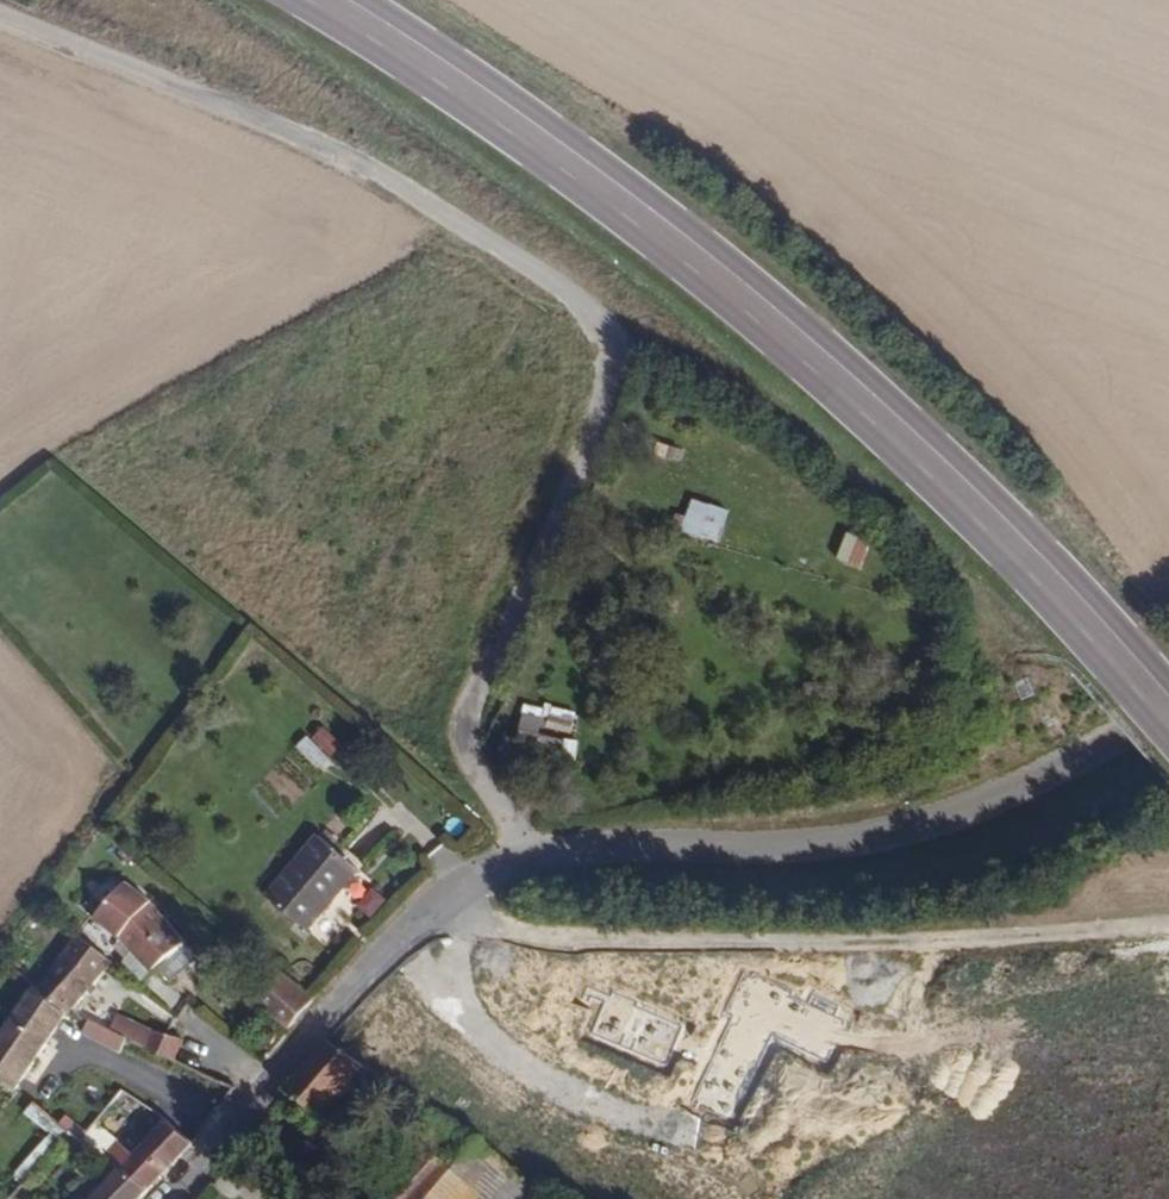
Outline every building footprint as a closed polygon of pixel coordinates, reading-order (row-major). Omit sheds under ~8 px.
[(716,543),(728,510),(690,496),(678,529),(716,543)] [(837,559),(860,566),(868,538),(846,532),(837,559)] [(346,745),(328,725),(315,738),(333,757),(346,745)] [(309,932),(362,869),(321,834),(267,896),(309,932)] [(185,941),(153,905),(128,886),(82,937),(107,956),(123,938),(153,971),(155,969),(185,941)] [(70,1013),(107,971),(118,980),(121,977),(125,969),(107,956),(82,937),(78,935),(39,987),(70,1013)] [(171,979),(197,956),(185,941),(155,969),(165,979),(171,979)] [(317,1001),(281,970),(257,999),(292,1028),(317,1001)] [(70,1013),(39,987),(36,984),(0,1037),(0,1078),(16,1091),(70,1013)] [(107,1043),(111,1031),(93,1023),(88,1034),(107,1043)] [(178,1060),(187,1039),(155,1030),(148,1047),(178,1060)] [(359,1083),(368,1072),(328,1040),(284,1095),(321,1124),(356,1081),(359,1083)] [(177,1161),(194,1142),(169,1120),(151,1139),(177,1161)] [(150,1190),(177,1161),(151,1139),(137,1154),(121,1141),(107,1155),(150,1190)] [(472,1141),(429,1198),(549,1198),(472,1141)] [(150,1190),(107,1155),(94,1169),(108,1183),(93,1198),(141,1198),(150,1190)]
